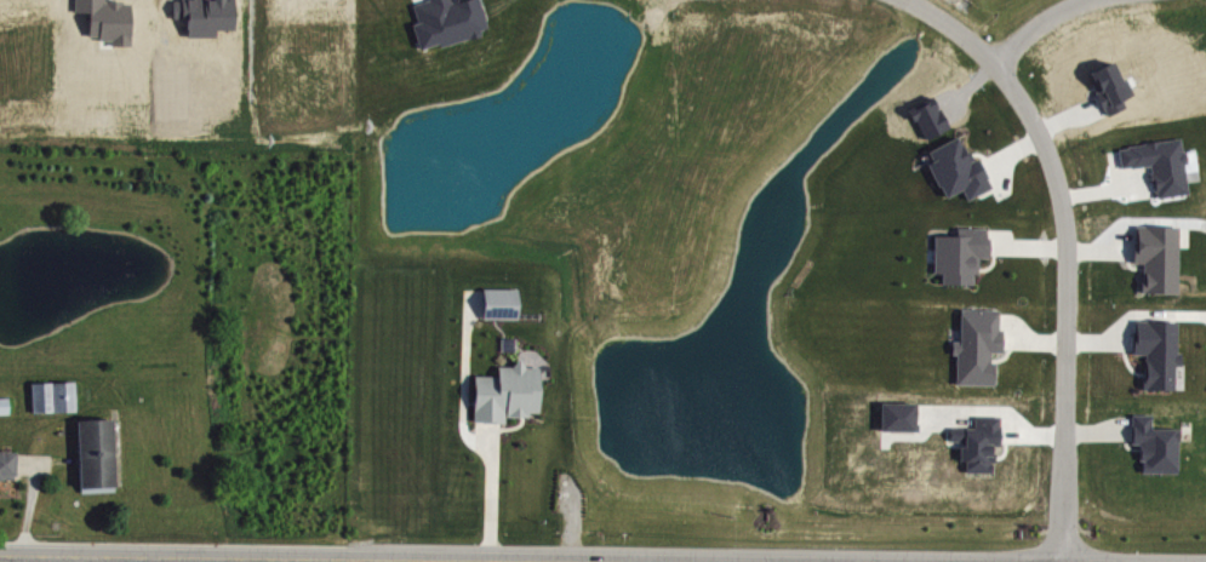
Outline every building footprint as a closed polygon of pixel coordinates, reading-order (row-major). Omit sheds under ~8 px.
[(931,151),(936,162),(933,164),(948,199),(966,191),(970,200),(992,191),(968,136),(931,151)] [(1193,195),(1190,173),(1200,171),(1198,151),(1186,153),(1184,140),(1122,148),(1125,170),(1155,166),(1159,200),(1193,195)] [(1182,295),(1183,227),(1139,227),(1138,264),(1147,265),(1146,294),(1182,295)] [(937,274),(946,275),(945,285),(976,286),(977,275),(982,275),(982,259),(992,259),(993,230),(960,229),(960,237),(938,236),(937,274)] [(487,320),(522,320),(522,290),(488,289),(487,320)] [(959,385),(996,386),(997,353),(1006,353),(1006,329),(1002,329),(1003,311),(964,310),(963,342),(955,342),(955,355),(960,355),(959,385)] [(1148,390),(1177,391),(1178,367),(1185,367),(1185,354),(1180,354),(1181,322),(1137,321),(1136,355),(1148,355),(1148,390)] [(478,377),(477,423),(509,424),(509,416),(543,417),(544,366),(519,366),(519,367),(502,367),(502,377),(478,377)] [(36,414),(79,413),(79,383),(35,384),(36,414)] [(13,415),(12,399),(0,399),(0,416),(13,415)] [(1181,475),(1182,430),(1155,430),(1155,416),(1135,416),(1135,445),(1144,445),(1143,474),(1181,475)] [(969,474),(997,474),(997,448),(1004,448),(1004,418),(978,418),(978,429),(954,429),(954,442),(964,442),(964,463),(970,463),(969,474)] [(84,494),(119,493),(117,420),(81,421),(84,494)] [(0,452),(0,481),(19,481),(19,452),(0,452)]
